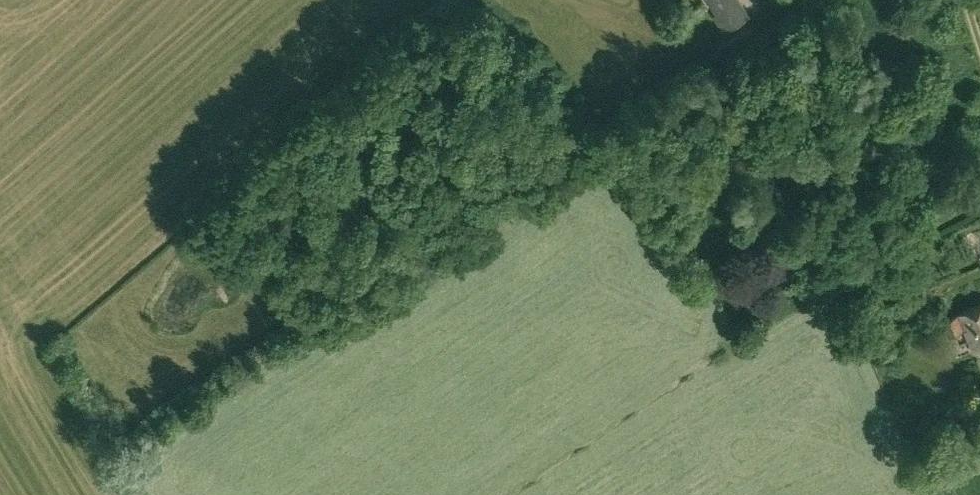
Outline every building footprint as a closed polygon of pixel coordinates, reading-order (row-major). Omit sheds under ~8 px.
[(750,15),(741,0),(709,0),(727,29),(750,15)] [(950,335),(964,329),(974,352),(979,349),(979,305),(958,314),(944,320),(950,335)]
